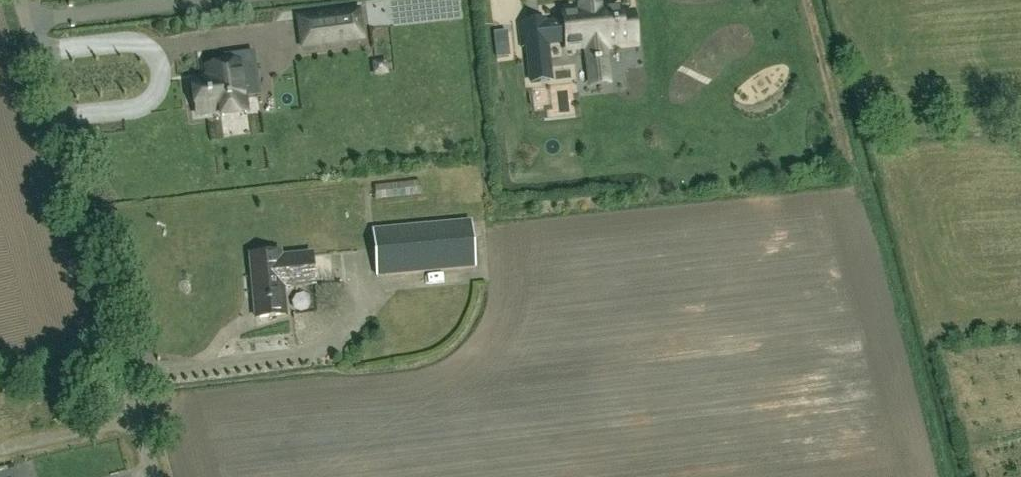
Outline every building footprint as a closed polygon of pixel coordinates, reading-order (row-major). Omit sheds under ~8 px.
[(629,14),(620,15),(619,8),(602,10),(602,8),(580,10),(581,12),(563,14),(567,50),(586,48),(588,64),(590,85),(607,84),(605,62),(603,46),(632,43),(629,14)] [(358,11),(326,15),(330,43),(347,41),(346,31),(361,29),(358,11)] [(545,25),(544,21),(519,23),(522,47),(527,47),(531,83),(540,82),(550,81),(546,45),(561,43),(559,23),(545,25)] [(506,33),(494,35),(497,59),(509,57),(506,33)] [(223,112),(221,101),(259,96),(253,53),(225,57),(226,66),(206,68),(208,79),(192,81),(193,86),(189,87),(190,99),(194,99),(197,115),(223,112)] [(274,85),(276,66),(259,65),(257,84),(274,85)] [(783,122),(781,94),(719,97),(719,105),(701,106),(702,126),(783,122)] [(377,276),(475,267),(471,222),(373,231),(377,276)] [(283,288),(314,286),(311,255),(280,257),(280,253),(250,256),(256,318),(286,315),(283,288)]
